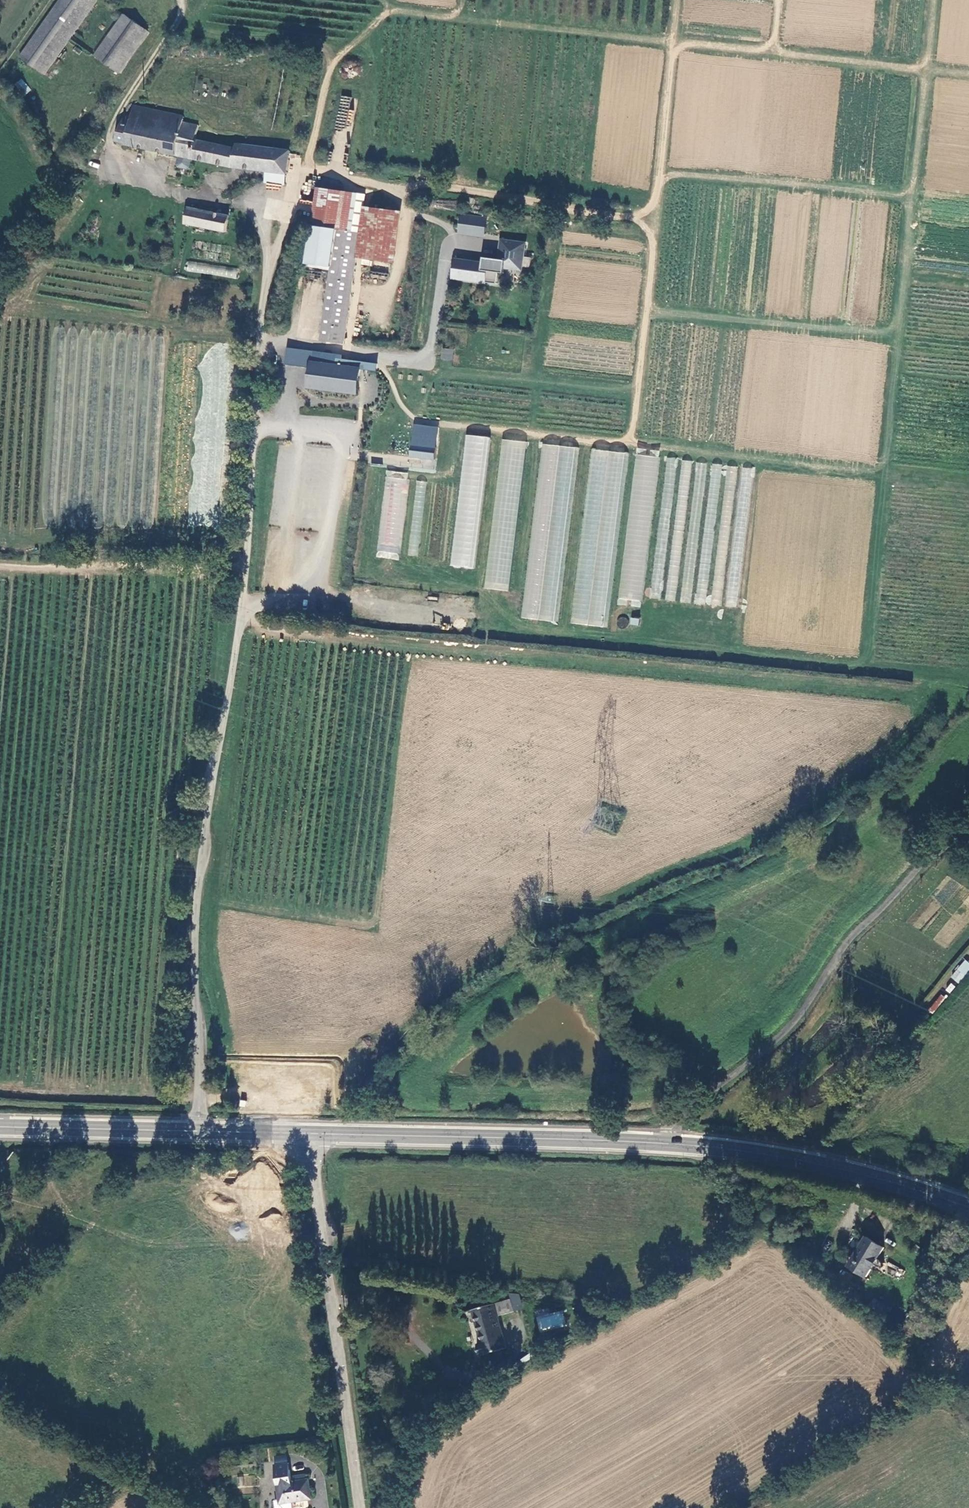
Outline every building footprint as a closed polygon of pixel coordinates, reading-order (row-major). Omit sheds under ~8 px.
[(19,57),(44,75),(97,0),(60,0),(19,57)] [(118,73),(148,33),(123,15),(93,56),(118,73)] [(339,97),(339,123),(351,123),(351,97),(339,97)] [(232,168),(266,172),(287,174),(290,151),(236,144),(234,149),(195,140),(197,126),(182,122),(183,117),(133,107),(131,118),(123,116),(122,118),(113,141),(165,153),(179,156),(232,168)] [(179,156),(165,153),(163,161),(165,164),(175,166),(177,165),(179,156)] [(287,174),(266,172),(265,182),(286,185),(287,174)] [(337,229),(342,191),(317,187),(311,225),(337,229)] [(364,206),(365,194),(342,191),(337,229),(311,225),(306,265),(331,269),(321,340),(345,344),(357,257),(364,206)] [(357,257),(395,263),(401,211),(364,206),(357,257)] [(187,207),(184,225),(225,233),(228,216),(187,207)] [(461,217),(459,235),(485,238),(487,220),(461,217)] [(454,260),(452,278),(496,284),(498,272),(504,273),(504,267),(521,269),(524,242),(500,239),(498,259),(483,257),(482,263),(454,260)] [(228,311),(207,310),(207,319),(228,320),(228,311)] [(455,349),(443,348),(442,360),(454,361),(455,349)] [(336,364),(362,367),(361,370),(378,372),(379,364),(336,359),(336,364)] [(336,364),(310,361),(306,388),(358,395),(361,370),(362,367),(336,364)] [(417,431),(406,429),(401,465),(412,466),(417,431)] [(430,432),(420,431),(402,577),(412,578),(430,432)] [(444,434),(433,433),(415,579),(426,580),(444,434)] [(457,436),(446,434),(428,580),(439,582),(457,436)] [(470,437),(459,436),(441,582),(452,583),(470,437)] [(511,591),(530,440),(504,437),(485,588),(511,591)] [(483,439),(473,438),(455,584),(465,585),(483,439)] [(496,441),(486,440),(468,586),(478,587),(496,441)] [(540,443),(522,619),(558,622),(576,447),(540,443)] [(590,448),(571,624),(607,627),(625,452),(590,448)] [(635,448),(618,605),(642,608),(659,451),(635,448)] [(738,607),(752,468),(740,466),(737,497),(720,495),(723,465),(709,464),(695,463),(691,500),(704,501),(687,508),(692,461),(678,460),(679,458),(666,457),(653,580),(665,582),(666,569),(701,554),(700,564),(710,565),(706,556),(718,551),(719,553),(731,548),(725,606),(738,607)] [(410,473),(387,471),(377,557),(400,560),(410,473)] [(616,619),(620,628),(629,624),(625,616),(616,619)] [(958,983),(968,970),(968,963),(965,959),(950,976),(958,983)] [(848,1266),(867,1277),(884,1247),(865,1236),(848,1266)] [(498,1316),(515,1311),(511,1299),(509,1299),(509,1297),(503,1298),(503,1301),(472,1310),(480,1342),(477,1343),(480,1354),(506,1347),(498,1316)] [(890,1311),(876,1298),(870,1304),(884,1317),(890,1311)] [(562,1310),(536,1316),(539,1330),(565,1325),(562,1310)] [(309,1478),(305,1479),(294,1480),(291,1481),(289,1462),(276,1464),(279,1499),(274,1500),(275,1507),(293,1507),(292,1501),(312,1498),(309,1478)] [(239,1475),(239,1493),(254,1493),(255,1476),(239,1475)]
